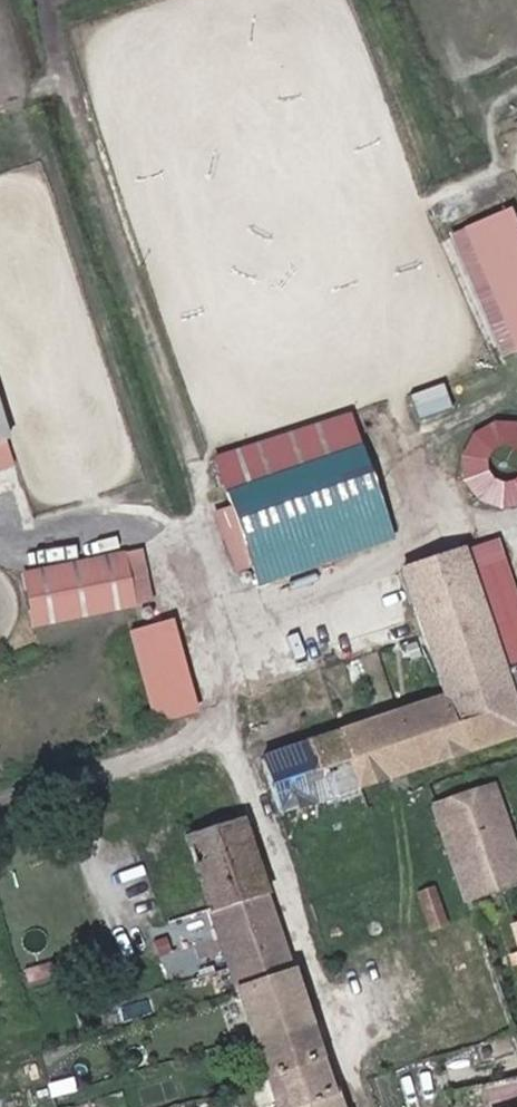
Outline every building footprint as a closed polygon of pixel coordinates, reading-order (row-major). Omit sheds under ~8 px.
[(505,353),(516,349),(516,236),(506,206),(456,225),(505,353)] [(410,418),(445,412),(440,386),(405,392),(410,418)] [(17,469),(0,400),(0,473),(17,469)] [(516,512),(516,430),(470,416),(447,492),(516,512)] [(389,536),(359,451),(230,497),(261,582),(389,536)] [(474,570),(500,562),(493,537),(467,544),(474,570)] [(14,569),(24,628),(149,607),(139,548),(14,569)] [(417,770),(516,735),(516,712),(461,552),(402,572),(442,698),(348,731),(365,789),(417,770)] [(166,618),(121,631),(148,726),(193,714),(166,618)] [(285,816),(365,789),(348,731),(265,761),(285,816)] [(516,884),(516,854),(493,787),(430,808),(463,903),(516,884)] [(187,841),(211,913),(264,896),(241,823),(187,841)] [(415,900),(421,917),(444,909),(438,892),(415,900)] [(264,896),(211,913),(236,987),(288,971),(264,896)] [(444,909),(421,917),(428,937),(451,930),(444,909)] [(336,1099),(330,1100),(288,971),(236,987),(275,1106),(339,1106),(336,1099)]
